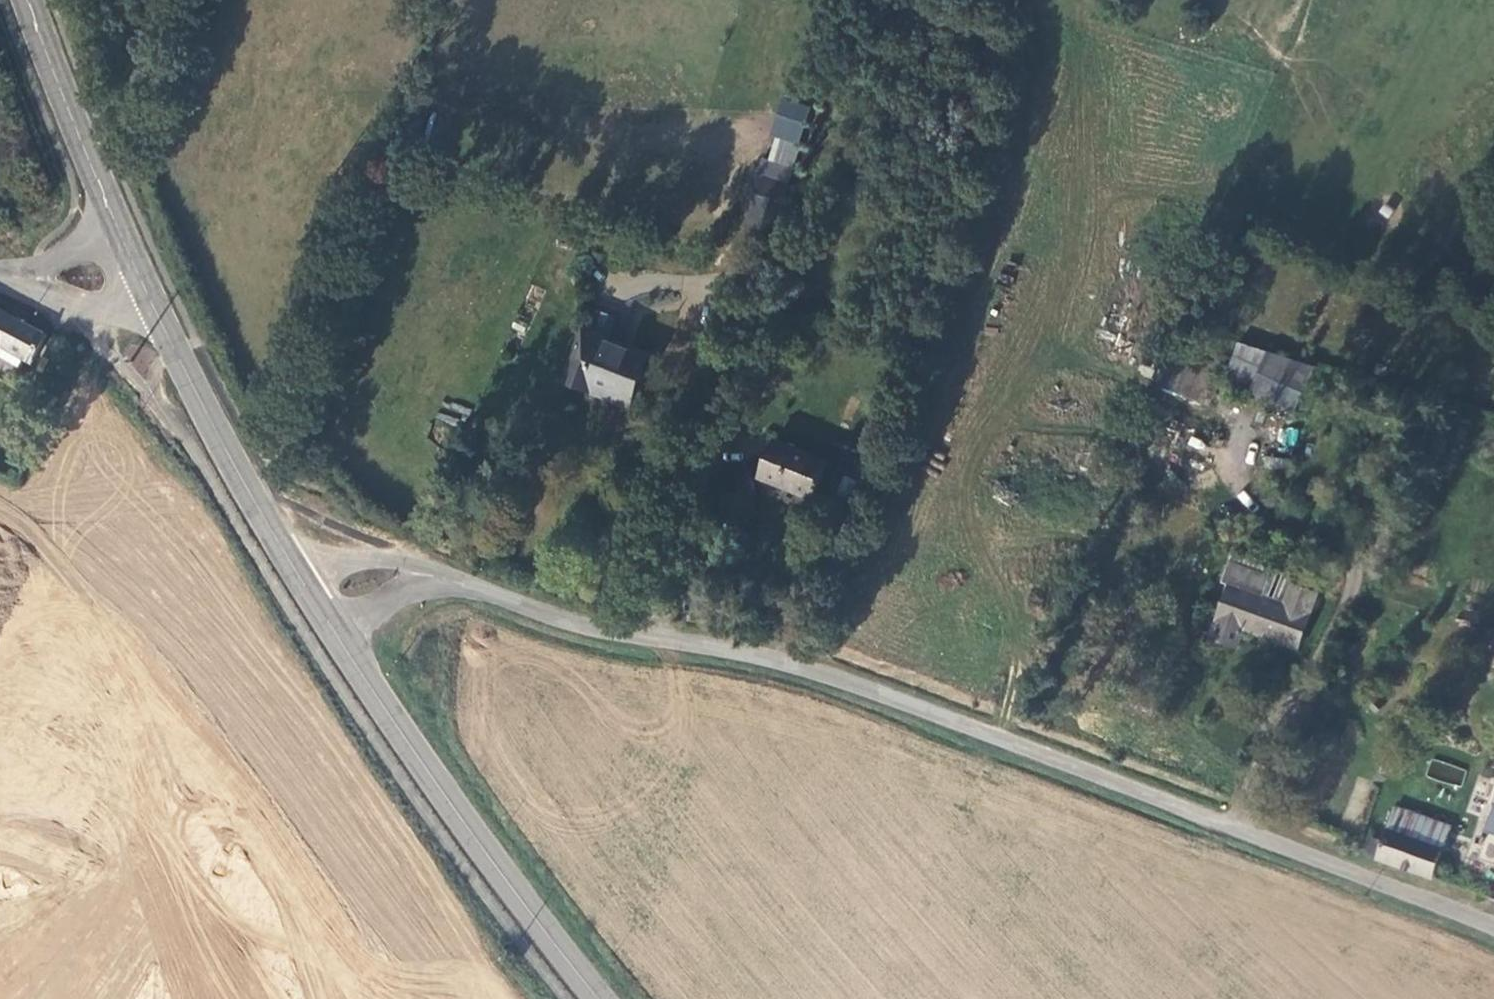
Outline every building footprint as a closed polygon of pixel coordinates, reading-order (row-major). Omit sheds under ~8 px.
[(774,233),(783,205),(751,194),(742,224),(774,233)] [(599,307),(590,328),(611,337),(620,316),(599,307)] [(29,362),(45,335),(36,329),(0,310),(0,344),(29,362)] [(591,391),(632,406),(651,354),(611,337),(590,328),(588,327),(565,383),(589,394),(591,391)] [(130,366),(142,375),(157,354),(145,345),(130,366)] [(1222,381),(1251,391),(1261,367),(1233,355),(1222,381)] [(1205,407),(1216,377),(1191,367),(1179,397),(1205,407)] [(1261,367),(1251,391),(1277,402),(1288,378),(1261,367)] [(1276,443),(1292,449),(1299,431),(1284,425),(1276,443)] [(776,441),(760,479),(814,502),(830,462),(776,441)] [(1233,564),(1226,582),(1239,587),(1233,605),(1227,604),(1215,640),(1238,648),(1246,630),(1248,624),(1268,631),(1266,639),(1299,650),(1317,597),(1292,588),(1286,604),(1263,595),(1269,579),(1233,564)] [(1296,579),(1272,570),(1269,579),(1263,595),(1286,604),(1292,588),(1296,579)] [(1248,624),(1246,630),(1266,639),(1268,631),(1248,624)] [(1431,760),(1427,777),(1461,786),(1465,769),(1431,760)] [(1379,861),(1432,879),(1450,828),(1397,808),(1384,841),(1373,837),(1367,851),(1379,854),(1379,861)] [(1493,866),(1493,821),(1492,821),(1478,860),(1493,866)]
